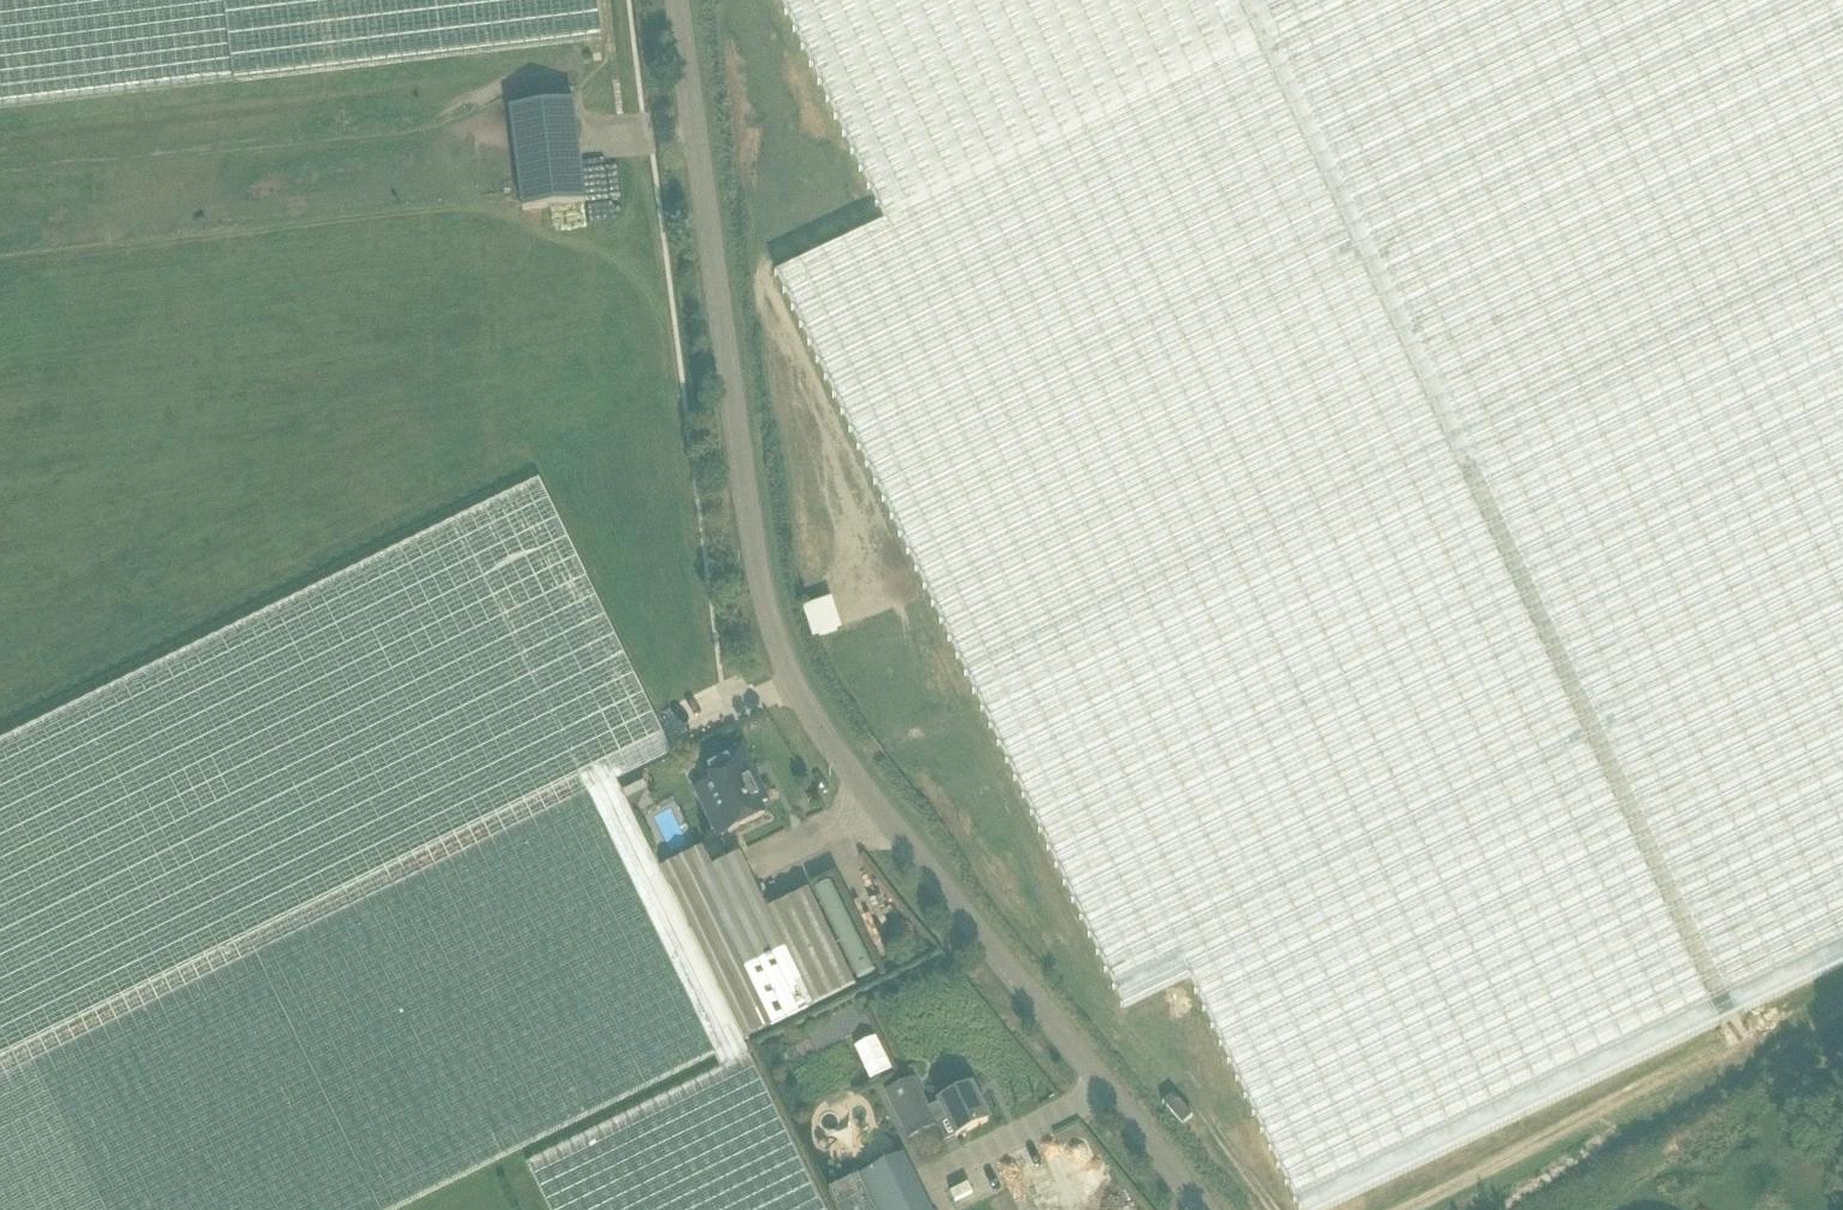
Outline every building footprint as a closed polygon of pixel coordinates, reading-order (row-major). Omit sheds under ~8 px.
[(233,81),(233,83),(602,39),(598,0),(0,0),(0,109),(233,81)] [(885,223),(775,274),(975,696),(1123,1009),(1189,979),(1298,1209),(1330,1209),(1842,968),(1842,0),(779,0),(885,223)] [(573,102),(510,109),(522,211),(585,203),(573,102)] [(0,743),(0,1209),(398,1209),(495,1163),(716,1056),(723,1070),(529,1164),(551,1209),(825,1209),(743,1041),(832,998),(854,987),(808,890),(766,910),(739,854),(711,867),(703,850),(660,872),(626,801),(616,782),(636,772),(673,754),(655,718),(539,481),(0,743)] [(813,641),(843,631),(832,598),(802,608),(813,641)] [(729,833),(764,816),(759,805),(767,801),(741,746),(706,763),(714,780),(706,784),(729,833)] [(626,801),(646,791),(636,772),(616,782),(626,801)] [(947,1120),(956,1137),(959,1136),(965,1138),(967,1132),(987,1122),(985,1118),(987,1115),(983,1107),(979,1105),(970,1087),(939,1102),(939,1103),(926,1109),(912,1081),(886,1093),(908,1139),(930,1129),(930,1128),(947,1120)] [(829,1191),(838,1209),(929,1209),(903,1155),(881,1165),(863,1174),(829,1191)]
